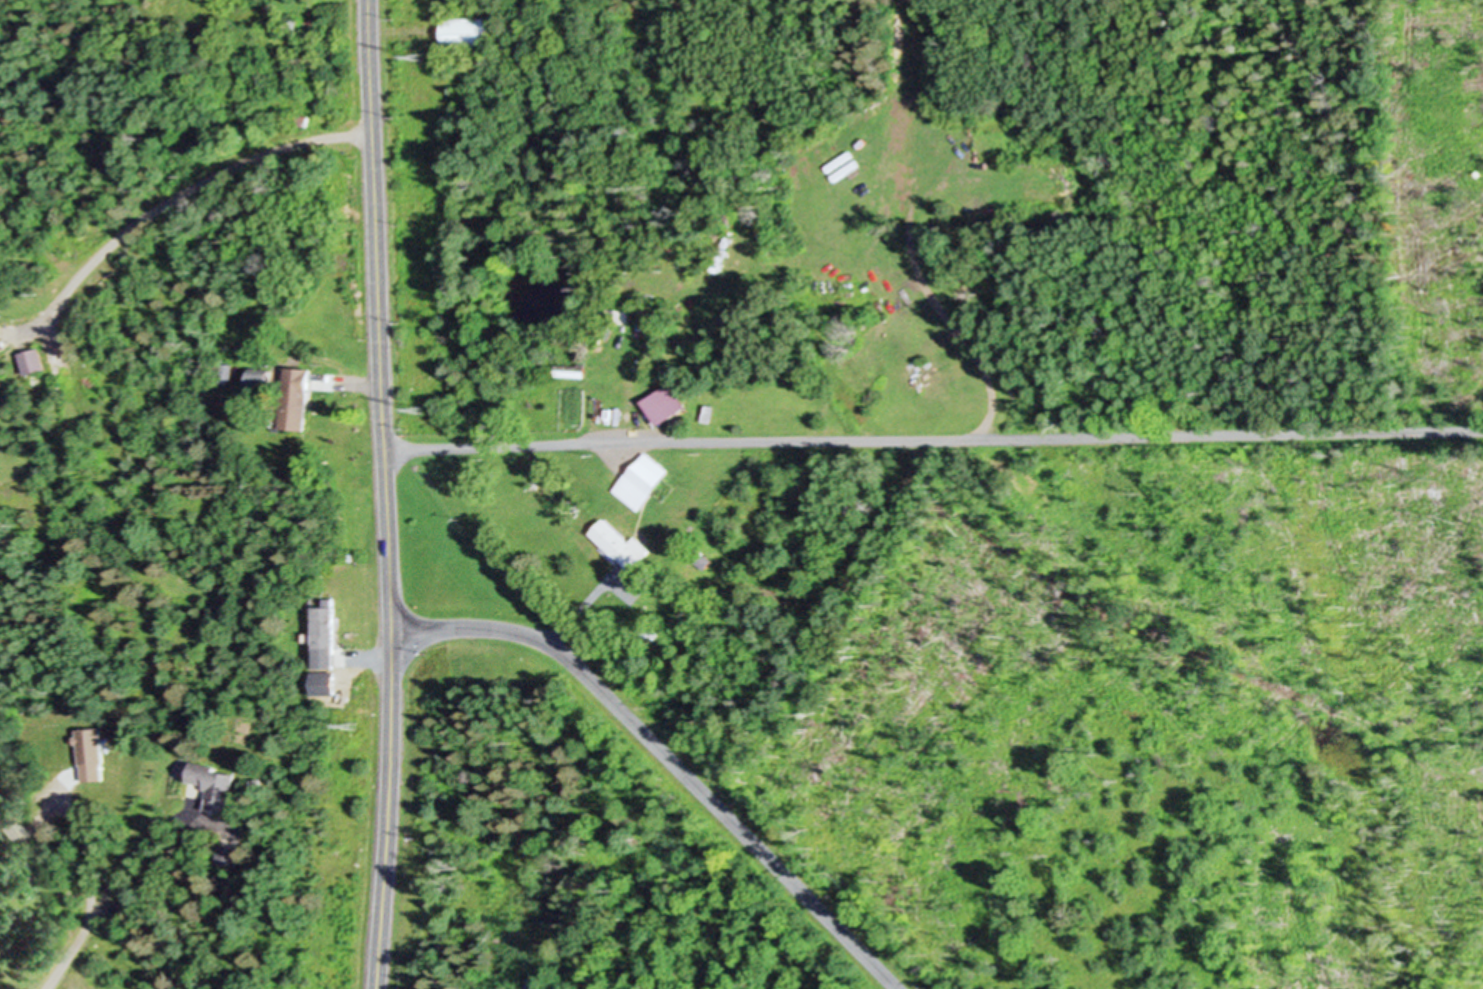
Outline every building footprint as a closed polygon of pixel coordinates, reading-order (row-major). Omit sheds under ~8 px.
[(493,17),(446,18),(447,48),(493,48),(493,17)] [(8,349),(2,326),(0,326),(0,351),(8,349)] [(27,375),(47,369),(41,347),(21,352),(27,375)] [(558,375),(587,375),(587,364),(558,364),(558,375)] [(283,429),(309,431),(312,369),(287,367),(283,429)] [(254,388),(276,388),(276,372),(254,372),(254,388)] [(691,405),(672,382),(647,402),(666,425),(691,405)] [(675,472),(653,452),(620,489),(642,509),(675,472)] [(597,532),(636,572),(657,551),(642,536),(636,542),(611,518),(597,532)] [(318,670),(339,670),(339,607),(318,607),(318,670)] [(103,728),(81,728),(83,780),(105,779),(103,728)] [(231,812),(237,773),(219,771),(219,765),(196,762),(191,794),(208,797),(207,809),(231,812)] [(239,844),(219,844),(219,867),(239,867),(239,844)]
